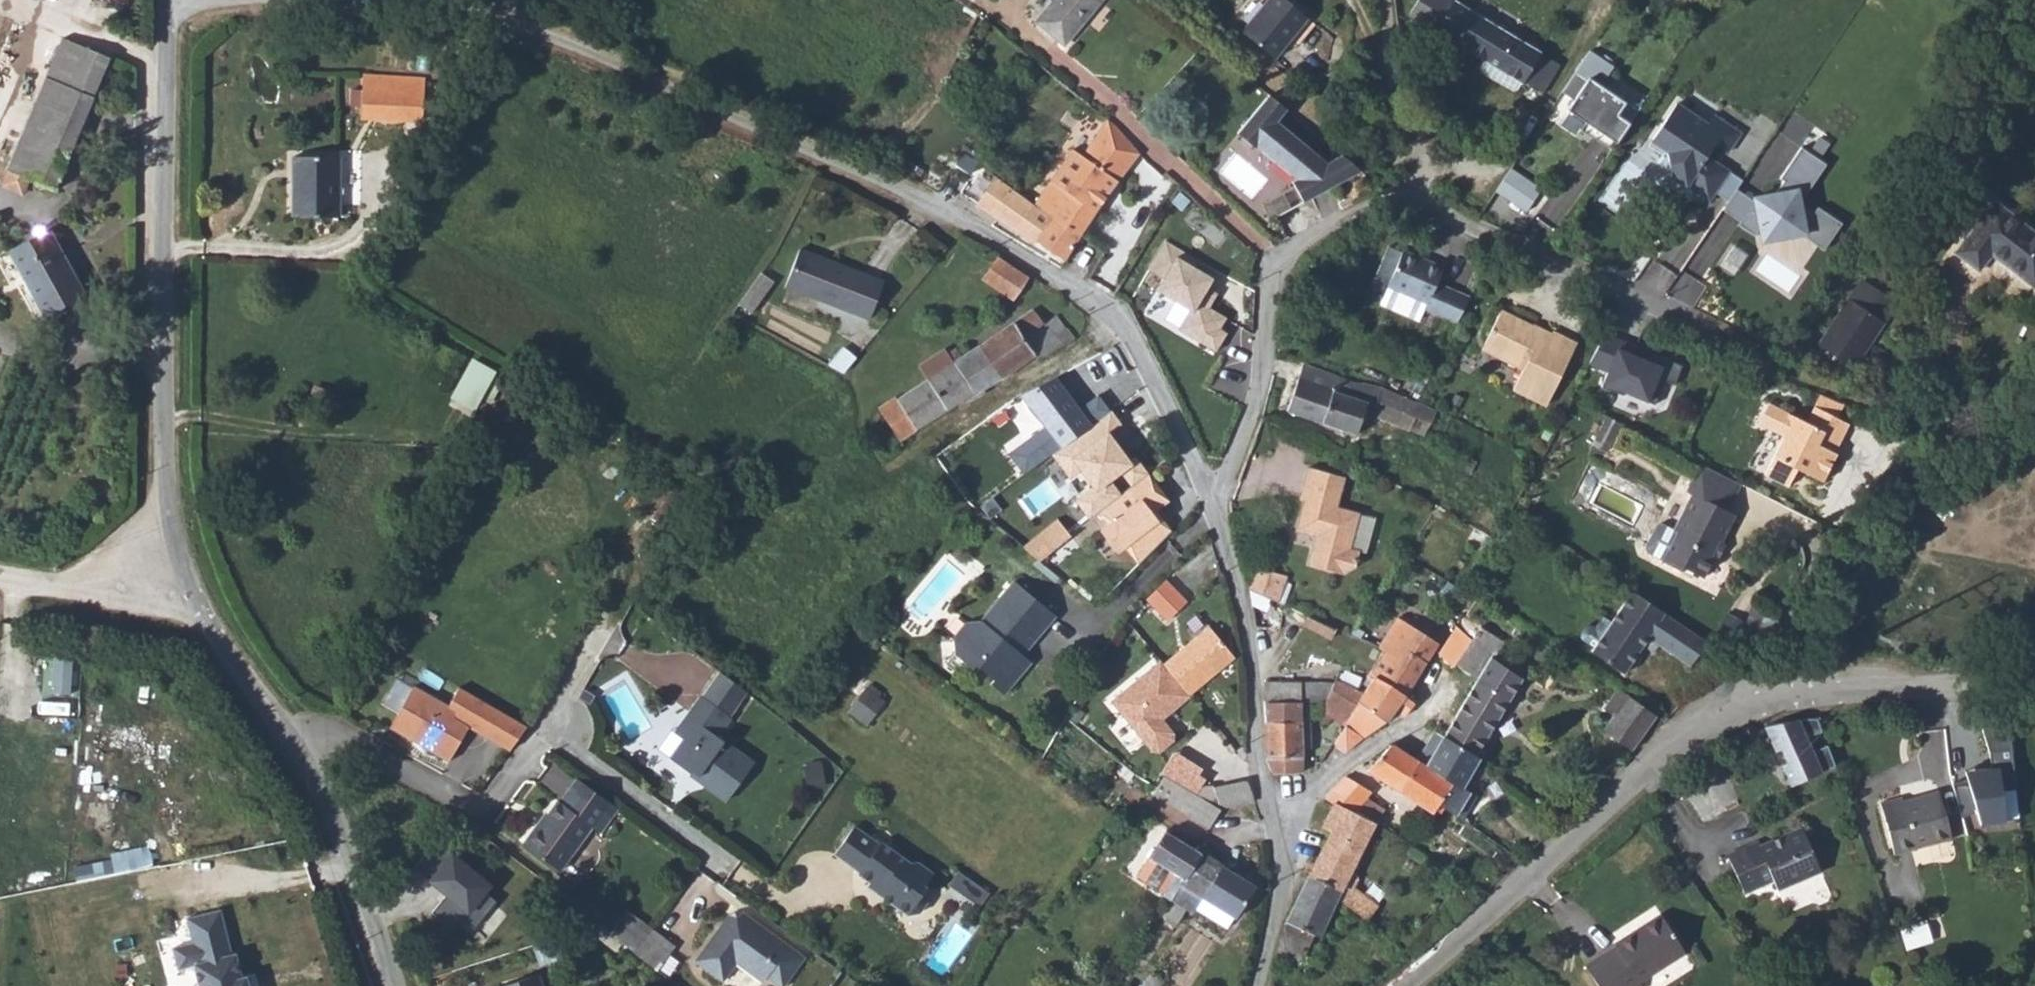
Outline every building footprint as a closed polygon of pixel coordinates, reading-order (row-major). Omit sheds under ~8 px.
[(1054,3),(1040,22),(1066,43),(1101,0),(1056,0),(1054,3)] [(1309,18),(1288,0),(1270,0),(1243,33),(1273,58),(1309,18)] [(1552,68),(1557,59),(1458,0),(1426,0),(1416,16),(1486,59),(1523,82),(1537,90),(1552,68)] [(110,59),(62,38),(7,169),(9,170),(31,179),(54,189),(110,59)] [(1481,69),(1516,91),(1523,82),(1486,59),(1481,69)] [(1621,115),(1629,103),(1593,79),(1592,80),(1579,72),(1566,92),(1578,101),(1572,111),(1589,123),(1602,131),(1597,139),(1617,152),(1635,124),(1621,115)] [(356,78),(356,92),(396,92),(396,80),(356,78)] [(379,124),(421,123),(422,81),(396,80),(396,92),(356,92),(357,113),(378,112),(379,124)] [(1288,109),(1270,94),(1237,133),(1255,148),(1257,146),(1295,178),(1293,180),(1304,201),(1361,171),(1341,154),(1327,162),(1278,121),(1288,109)] [(1678,101),(1653,140),(1670,152),(1674,175),(1711,200),(1718,191),(1730,197),(1741,183),(1745,178),(1711,155),(1718,143),(1731,151),(1743,130),(1715,113),(1710,120),(1678,101)] [(1290,109),(1282,118),(1310,142),(1319,133),(1290,109)] [(357,113),(357,124),(379,124),(378,112),(357,113)] [(1122,132),(1108,119),(1084,155),(1074,147),(1036,202),(1054,216),(1080,235),(1138,149),(1122,132)] [(1597,139),(1602,131),(1589,123),(1584,130),(1597,139)] [(1760,194),(1741,183),(1724,214),(1757,235),(1758,244),(1808,237),(1824,248),(1842,224),(1807,195),(1827,163),(1802,151),(1775,189),(1760,194)] [(295,154),(295,213),(340,213),(341,153),(295,154)] [(3,184),(24,193),(31,179),(9,170),(3,184)] [(1020,221),(1017,228),(1044,243),(1066,258),(1080,235),(1054,216),(999,178),(986,195),(1020,221)] [(1957,250),(1979,269),(1993,253),(2034,286),(2034,285),(2034,231),(1996,201),(1957,250)] [(8,251),(44,316),(83,293),(48,228),(8,251)] [(1378,277),(1376,283),(1390,290),(1416,302),(1415,307),(1433,315),(1452,323),(1465,297),(1445,287),(1429,279),(1436,265),(1397,244),(1395,246),(1384,241),(1369,272),(1378,277)] [(1162,277),(1144,314),(1212,356),(1226,333),(1219,329),(1225,319),(1198,305),(1213,279),(1183,263),(1188,254),(1163,242),(1147,271),(1162,277)] [(801,246),(786,285),(868,315),(884,277),(801,246)] [(1012,296),(1028,275),(1017,268),(1004,257),(999,255),(985,277),(1012,296)] [(776,278),(763,269),(741,301),(751,310),(776,278)] [(1416,302),(1390,290),(1382,307),(1428,327),(1433,315),(1415,307),(1416,302)] [(1881,319),(1847,298),(1819,347),(1853,367),(1881,319)] [(1042,320),(1030,308),(950,360),(923,378),(881,405),(902,434),(1035,352),(1041,356),(1071,339),(1075,332),(1058,314),(1042,320)] [(1522,368),(1513,388),(1542,402),(1572,339),(1544,326),(1541,329),(1525,320),(1520,323),(1495,311),(1478,347),(1522,368)] [(1633,342),(1600,326),(1585,357),(1603,366),(1596,380),(1613,388),(1614,385),(1648,401),(1660,378),(1669,383),(1678,364),(1648,349),(1644,357),(1629,350),(1633,342)] [(915,363),(923,378),(950,360),(939,346),(915,363)] [(474,355),(452,396),(476,409),(498,368),(474,355)] [(1368,410),(1395,421),(1406,395),(1382,384),(1344,375),(1307,361),(1290,407),(1355,433),(1368,410)] [(1395,421),(1424,433),(1439,408),(1406,395),(1395,421)] [(1825,443),(1831,431),(1803,417),(1762,396),(1752,416),(1777,429),(1759,466),(1782,478),(1791,461),(1817,472),(1830,446),(1825,443)] [(986,418),(1024,469),(1052,447),(1013,397),(986,418)] [(1803,417),(1831,431),(1840,416),(1811,401),(1803,417)] [(1602,446),(1620,417),(1603,410),(1588,439),(1602,446)] [(1125,488),(1078,427),(1052,447),(1024,469),(1063,517),(1072,527),(1125,488)] [(1720,504),(1734,476),(1688,452),(1673,480),(1678,482),(1660,518),(1648,512),(1642,513),(1631,535),(1633,540),(1649,549),(1648,549),(1675,563),(1678,558),(1696,566),(1705,550),(1709,552),(1718,535),(1714,534),(1727,508),(1720,504)] [(1346,476),(1311,467),(1302,497),(1306,499),(1298,530),(1313,534),(1319,531),(1322,536),(1316,540),(1310,564),(1345,573),(1357,565),(1361,550),(1352,548),(1361,512),(1339,506),(1346,476)] [(1155,471),(1104,510),(1115,523),(1109,528),(1125,549),(1130,544),(1163,518),(1158,512),(1163,509),(1176,498),(1155,471)] [(1158,512),(1163,518),(1130,544),(1145,562),(1178,527),(1163,509),(1158,512)] [(1375,516),(1361,512),(1352,548),(1361,550),(1366,551),(1375,516)] [(1072,527),(1063,517),(1028,546),(1043,558),(1076,532),(1072,527)] [(1495,536),(1482,528),(1474,540),(1487,548),(1493,540),(1495,536)] [(1319,531),(1313,534),(1316,540),(1322,536),(1319,531)] [(1258,566),(1250,586),(1262,591),(1266,593),(1277,598),(1282,600),(1289,575),(1258,566)] [(970,662),(989,675),(984,680),(1002,692),(1021,664),(1005,654),(1009,647),(1015,651),(1045,607),(1002,575),(974,618),(963,616),(948,636),(947,654),(966,668),(970,662)] [(1149,596),(1178,619),(1195,597),(1169,576),(1152,590),(1149,596)] [(1602,609),(1594,621),(1591,619),(1588,618),(1585,619),(1582,621),(1580,624),(1579,627),(1580,630),(1581,633),(1584,635),(1593,641),(1590,645),(1623,667),(1647,632),(1688,661),(1705,636),(1631,585),(1610,615),(1602,609)] [(1273,603),(1277,598),(1266,593),(1262,591),(1258,599),(1263,604),(1266,601),(1273,603)] [(1436,641),(1394,616),(1377,645),(1384,649),(1370,669),(1377,673),(1403,692),(1436,641)] [(1473,637),(1457,626),(1441,651),(1452,664),(1454,661),(1457,662),(1473,637)] [(1483,626),(1473,637),(1457,662),(1465,667),(1478,674),(1447,728),(1444,736),(1478,762),(1482,755),(1478,752),(1524,675),(1494,657),(1504,639),(1483,626)] [(1213,627),(1169,666),(1195,697),(1224,670),(1222,668),(1237,655),(1213,627)] [(73,655),(54,655),(53,690),(72,691),(73,655)] [(1239,657),(1237,655),(1222,668),(1224,670),(1239,657)] [(1195,697),(1165,662),(1116,705),(1159,754),(1166,755),(1183,742),(1184,736),(1170,721),(1196,698),(1195,697)] [(723,668),(679,727),(689,736),(675,753),(694,768),(699,773),(729,797),(758,764),(721,734),(751,692),(723,668)] [(1364,690),(1359,699),(1385,718),(1394,704),(1404,711),(1412,698),(1403,692),(1377,673),(1364,690)] [(1337,679),(1266,677),(1266,698),(1304,699),(1327,699),(1337,679)] [(1324,708),(1345,722),(1359,699),(1364,690),(1338,677),(1337,679),(1327,699),(1324,708)] [(414,680),(397,710),(412,718),(405,731),(455,759),(474,724),(513,743),(530,720),(461,682),(451,700),(414,680)] [(871,682),(868,686),(880,695),(883,691),(871,682)] [(880,695),(868,686),(850,711),(862,720),(880,695)] [(1631,746),(1657,713),(1618,686),(1612,698),(1620,705),(1604,728),(1631,746)] [(886,699),(880,695),(862,720),(868,724),(886,699)] [(1302,752),(1304,699),(1266,698),(1268,753),(1302,752)] [(1359,699),(1345,722),(1363,735),(1385,718),(1359,699)] [(392,719),(405,731),(412,718),(397,710),(392,719)] [(1783,763),(1792,784),(1837,766),(1828,745),(1813,751),(1807,737),(1823,730),(1818,718),(1769,727),(1778,749),(1783,747),(1789,761),(1783,763)] [(1363,735),(1345,722),(1333,738),(1347,748),(1363,735)] [(1418,757),(1426,763),(1444,736),(1435,731),(1418,757)] [(1465,784),(1478,762),(1444,736),(1426,763),(1452,781),(1439,803),(1458,815),(1472,791),(1465,784)] [(1434,809),(1439,803),(1452,781),(1426,763),(1418,757),(1395,742),(1384,752),(1372,767),(1434,809)] [(1167,772),(1179,780),(1193,756),(1179,748),(1165,771),(1167,772)] [(1179,780),(1198,792),(1209,775),(1204,772),(1208,766),(1193,756),(1179,780)] [(2016,818),(2006,766),(1967,770),(1968,777),(1954,781),(1963,815),(1976,812),(1977,823),(2016,818)] [(589,823),(610,797),(582,777),(570,769),(551,794),(548,791),(530,813),(525,812),(511,832),(549,860),(581,817),(589,823)] [(1155,790),(1209,826),(1222,807),(1198,792),(1179,780),(1167,772),(1155,790)] [(1345,774),(1328,795),(1336,799),(1372,818),(1378,802),(1368,796),(1371,787),(1345,774)] [(1249,775),(1219,785),(1210,782),(1198,792),(1222,807),(1255,798),(1249,775)] [(1897,849),(1956,832),(1941,782),(1920,788),(1920,792),(1906,796),(1904,790),(1881,796),(1897,849)] [(1331,829),(1311,867),(1343,887),(1377,820),(1372,818),(1336,799),(1323,824),(1331,829)] [(1778,889),(1822,869),(1801,826),(1763,843),(1762,839),(1726,855),(1742,892),(1774,879),(1778,889)] [(1172,897),(1201,849),(1165,828),(1139,873),(1165,889),(1164,891),(1172,897)] [(853,830),(833,854),(851,866),(849,870),(865,881),(862,887),(902,916),(911,918),(919,914),(924,907),(925,899),(921,891),(929,877),(909,862),(905,863),(877,842),(871,843),(853,830)] [(114,857),(75,863),(77,877),(156,865),(152,843),(113,850),(114,857)] [(499,885),(458,849),(432,877),(448,893),(435,909),(457,928),(466,918),(477,927),(499,900),(493,893),(499,885)] [(1237,915),(1258,883),(1201,849),(1172,897),(1194,909),(1196,906),(1203,896),(1235,914),(1237,915)] [(1311,867),(1289,915),(1277,955),(1298,967),(1316,933),(1321,933),(1341,894),(1343,887),(1311,867)] [(957,870),(950,885),(983,902),(991,887),(957,870)] [(1356,885),(1344,897),(1369,916),(1378,902),(1356,885)] [(1196,906),(1227,925),(1235,914),(1203,896),(1196,906)] [(725,907),(716,919),(753,915),(739,905),(725,907)] [(219,909),(185,917),(191,941),(196,961),(192,962),(198,985),(249,985),(246,975),(241,976),(235,952),(230,953),(219,909)] [(1901,924),(1907,945),(1947,935),(1942,914),(1901,924)] [(616,915),(606,928),(631,946),(639,934),(616,915)] [(753,915),(716,919),(692,952),(720,973),(734,955),(740,953),(746,958),(747,964),(760,974),(764,968),(780,980),(790,966),(786,962),(797,947),(753,915)] [(1684,953),(1659,915),(1612,944),(1613,946),(1586,965),(1600,985),(1638,985),(1636,983),(1684,953)] [(639,934),(631,946),(653,963),(669,940),(647,923),(639,934)] [(196,961),(191,941),(171,946),(176,966),(192,962),(196,961)] [(797,947),(786,962),(790,966),(802,950),(797,947)] [(740,953),(734,955),(747,964),(746,958),(740,953)] [(539,971),(497,983),(497,985),(544,985),(539,971)]
